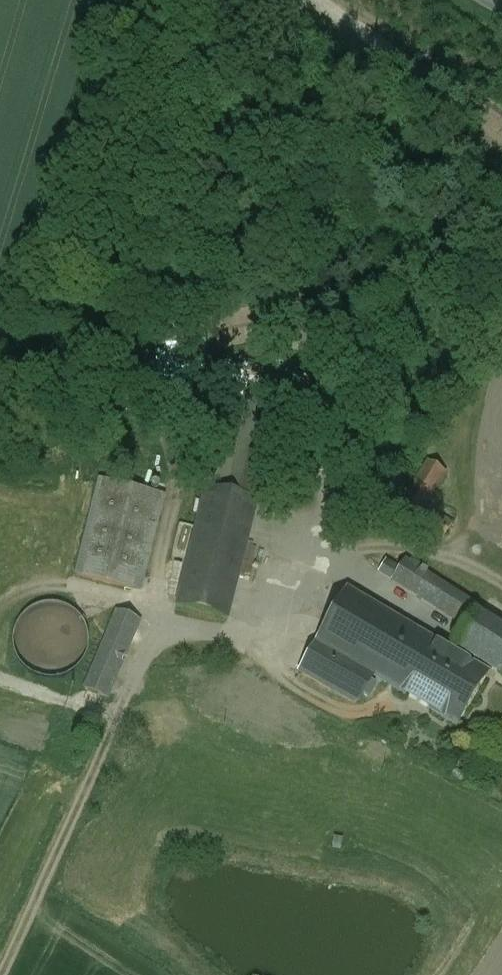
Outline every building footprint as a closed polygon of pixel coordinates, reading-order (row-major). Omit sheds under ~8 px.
[(280,409),(245,400),(221,494),(256,503),(280,409)] [(428,461),(397,510),(442,539),(452,524),(423,506),(445,472),(428,461)] [(163,497),(101,481),(77,576),(140,591),(163,497)] [(221,494),(205,490),(177,604),(227,616),(256,503),(221,494)] [(478,607),(405,560),(392,581),(464,627),(475,611),(478,607)] [(420,633),(346,589),(299,671),(355,703),(372,675),(392,686),(420,633)] [(58,604),(50,603),(42,604),(38,605),(33,607),(28,610),(25,613),(21,617),(19,620),(17,623),(16,626),(14,630),(13,633),(13,637),(12,642),(13,648),(14,650),(15,653),(16,657),(18,661),(22,666),(24,668),(27,670),(30,672),(34,675),(37,676),(41,677),(46,678),(52,679),(58,678),(62,676),(67,675),(71,673),(73,671),(76,669),(79,665),(83,660),(85,654),(86,651),(87,647),(88,641),(88,636),(87,633),(86,628),(84,624),(82,620),(78,616),(75,612),(72,610),(68,608),(64,606),(58,604)] [(139,620),(117,611),(85,688),(107,698),(139,620)] [(475,611),(464,627),(453,645),(501,675),(501,628),(475,611)] [(488,673),(420,633),(392,686),(392,687),(457,726),(488,673)] [(342,838),(334,837),(332,847),(340,849),(342,838)]
